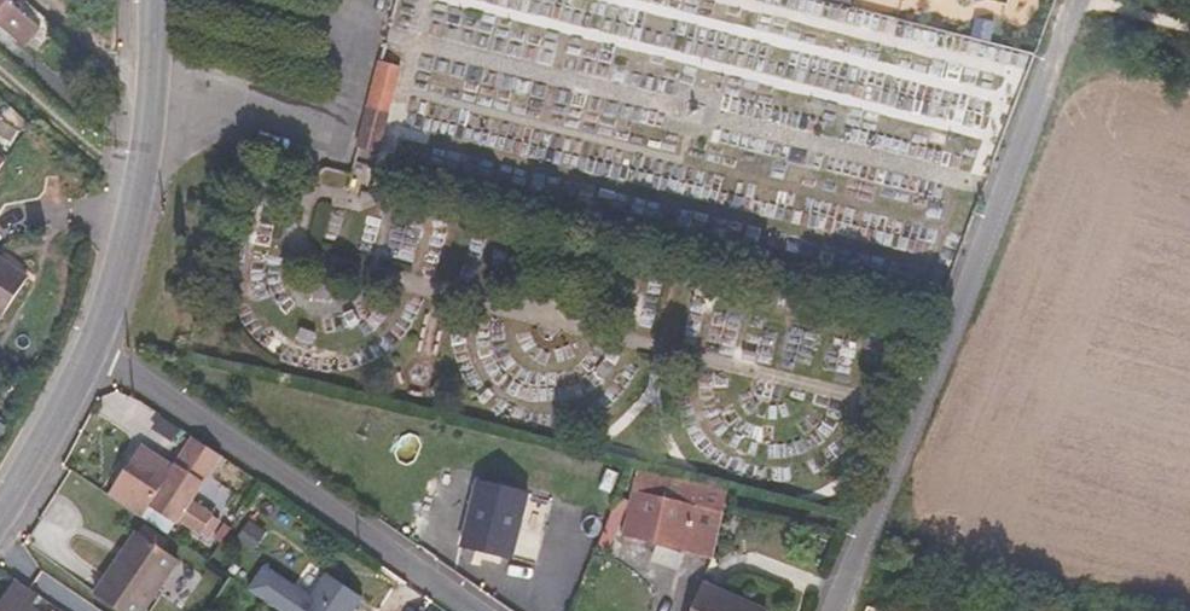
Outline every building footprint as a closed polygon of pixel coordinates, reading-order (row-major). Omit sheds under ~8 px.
[(17,42),(33,23),(7,0),(0,0),(0,27),(17,42)] [(368,107),(384,112),(388,112),(399,66),(379,61),(368,107)] [(372,161),(384,112),(368,107),(356,158),(372,161)] [(3,320),(28,282),(0,263),(0,319),(3,320)] [(176,468),(144,446),(109,496),(141,518),(150,506),(157,511),(149,523),(169,537),(180,520),(209,539),(217,528),(215,527),(219,522),(213,519),(215,517),(193,502),(216,468),(189,449),(176,468)] [(511,555),(526,494),(478,481),(463,543),(511,555)] [(649,540),(712,557),(722,512),(633,490),(626,525),(651,532),(649,540)] [(514,556),(535,560),(543,526),(522,522),(514,556)] [(651,532),(626,525),(624,535),(649,540),(651,532)] [(121,610),(144,610),(176,561),(137,533),(96,594),(121,610)] [(360,597),(326,575),(307,604),(277,583),(280,578),(265,568),(250,589),(284,610),(352,610),(360,597)] [(25,586),(15,579),(0,602),(0,610),(33,610),(16,599),(25,586)] [(702,583),(690,610),(766,610),(702,583)]
